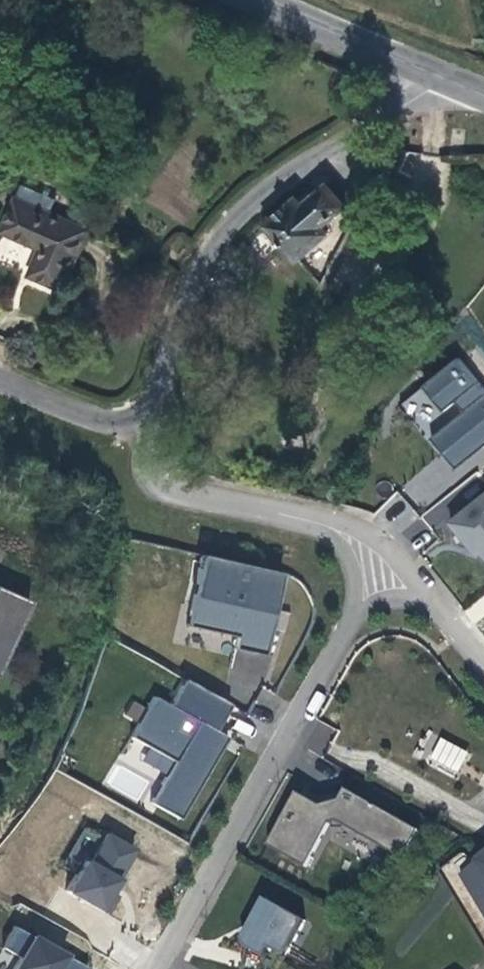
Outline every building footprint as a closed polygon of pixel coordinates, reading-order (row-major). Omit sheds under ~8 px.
[(408,161),(393,151),(379,176),(397,186),(396,190),(404,194),(410,180),(401,175),(408,161)] [(321,228),(346,207),(347,206),(328,184),(313,196),(310,192),(299,202),(296,199),(266,225),(296,261),(327,235),(321,228)] [(18,193),(13,207),(30,213),(35,199),(18,193)] [(30,213),(13,207),(5,229),(46,244),(36,271),(70,283),(92,221),(35,199),(30,213)] [(321,289),(328,293),(354,241),(348,237),(321,289)] [(458,355),(399,405),(453,469),(483,443),(483,386),(458,355)] [(469,505),(476,512),(483,505),(483,493),(469,505)] [(478,552),(483,558),(483,505),(476,512),(469,505),(448,522),(471,550),(474,547),(478,552)] [(267,677),(286,571),(199,556),(187,624),(239,634),(232,671),(267,677)] [(2,692),(40,599),(3,583),(0,590),(0,691),(2,692)] [(183,819),(239,705),(183,678),(170,703),(153,695),(132,738),(146,745),(139,760),(165,773),(151,803),(183,819)] [(137,722),(145,707),(132,700),(124,716),(137,722)] [(432,759),(458,773),(469,753),(443,739),(432,759)] [(333,813),(320,806),(298,793),(267,847),(306,868),(330,825),(337,824),(397,857),(410,845),(419,830),(346,789),(340,801),(333,813)] [(340,801),(320,806),(333,813),(340,801)] [(90,824),(57,885),(108,912),(140,851),(90,824)] [(463,877),(483,915),(483,859),(463,877)] [(305,922),(265,899),(242,941),(246,950),(241,968),(278,968),(305,922)] [(92,962),(14,924),(2,948),(17,955),(11,968),(89,968),(92,962)]
